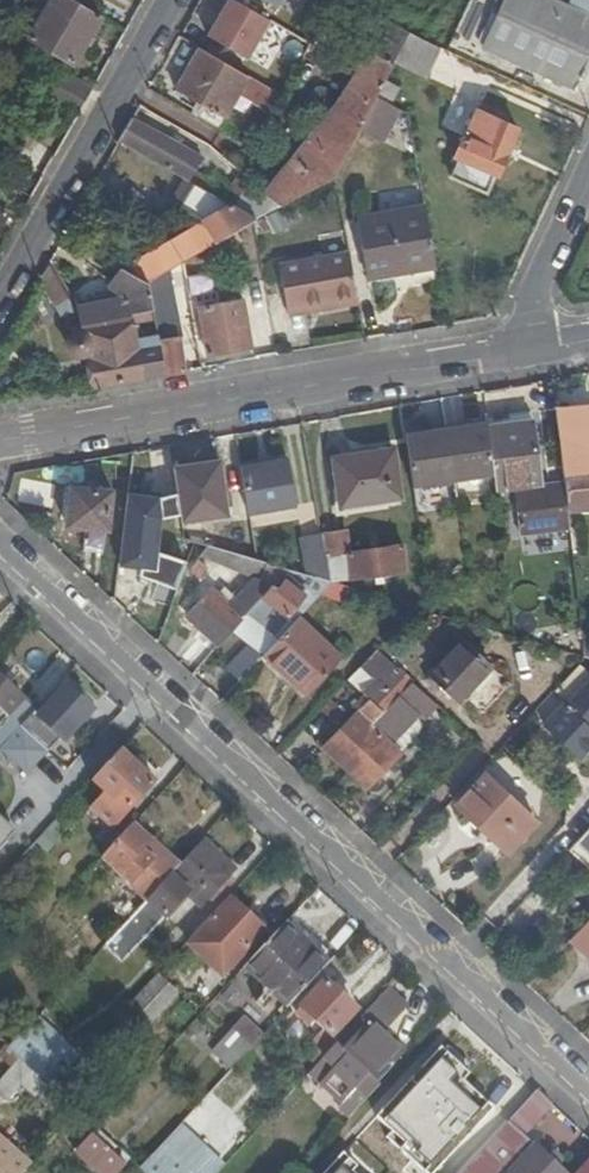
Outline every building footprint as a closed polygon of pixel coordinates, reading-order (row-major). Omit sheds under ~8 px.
[(37,0),(36,0),(19,29),(31,35),(47,6),(37,0)] [(77,0),(37,0),(47,6),(31,35),(74,61),(102,14),(77,0)] [(267,0),(218,0),(255,21),(258,17),(264,21),(268,14),(262,10),(267,0)] [(584,16),(551,0),(505,0),(484,46),(576,88),(588,60),(588,6),(584,16)] [(397,6),(388,20),(402,28),(410,14),(397,6)] [(402,28),(388,20),(339,101),(267,195),(254,186),(239,208),(259,220),(284,206),(337,176),(353,145),(360,131),(377,96),(386,80),(394,64),(410,32),(402,28)] [(200,46),(249,75),(259,57),(209,28),(200,46)] [(441,46),(410,32),(394,64),(426,79),(441,46)] [(225,117),(249,75),(200,46),(176,89),(225,117)] [(58,67),(45,91),(81,112),(95,87),(58,67)] [(399,87),(386,80),(377,96),(390,103),(399,87)] [(390,103),(377,96),(360,131),(384,143),(402,108),(390,103)] [(497,174),(517,127),(476,109),(464,137),(463,137),(454,156),(461,159),(453,176),(487,192),(495,173),(497,174)] [(120,140),(191,181),(203,158),(132,117),(120,140)] [(150,229),(161,216),(133,193),(121,205),(150,229)] [(9,210),(0,205),(0,225),(9,210)] [(259,220),(239,208),(234,205),(207,221),(206,220),(208,225),(139,262),(140,264),(134,267),(138,274),(144,270),(149,281),(215,244),(240,231),(257,221),(259,220)] [(436,267),(427,207),(359,218),(369,278),(436,267)] [(247,247),(240,231),(215,244),(223,260),(247,247)] [(358,304),(350,253),(280,265),(287,308),(322,303),(322,309),(358,304)] [(50,261),(39,280),(59,308),(65,320),(81,310),(80,307),(84,306),(50,261)] [(153,306),(149,281),(120,265),(111,283),(132,295),(132,298),(84,306),(80,307),(81,310),(85,332),(83,332),(82,332),(81,331),(80,331),(79,332),(78,332),(76,332),(75,332),(74,333),(73,334),(72,334),(71,335),(71,336),(70,337),(70,338),(69,339),(69,341),(68,341),(69,343),(69,344),(69,345),(69,347),(69,348),(70,349),(70,350),(71,351),(71,353),(72,353),(73,355),(74,355),(75,356),(76,357),(77,357),(79,357),(80,357),(81,358),(83,358),(84,357),(85,357),(87,357),(87,356),(89,356),(89,357),(94,387),(165,375),(159,339),(158,334),(153,306)] [(219,305),(244,300),(240,281),(204,287),(207,299),(217,297),(219,305)] [(153,306),(158,334),(178,330),(172,295),(153,306)] [(251,347),(244,300),(219,305),(217,297),(207,299),(208,306),(206,307),(200,308),(202,320),(196,322),(199,336),(205,335),(208,355),(251,347)] [(322,303),(287,308),(288,315),(322,309),(322,303)] [(165,375),(185,371),(179,336),(159,339),(165,375)] [(551,426),(557,477),(561,510),(588,507),(588,438),(585,404),(561,407),(563,424),(551,426)] [(480,423),(481,428),(487,479),(487,487),(505,484),(516,483),(520,501),(507,503),(511,531),(562,524),(561,510),(557,477),(545,479),(546,484),(531,486),(523,417),(480,423)] [(481,428),(438,435),(445,485),(487,479),(481,428)] [(438,435),(401,441),(407,490),(445,485),(438,435)] [(164,540),(177,537),(178,536),(175,518),(165,464),(162,444),(146,446),(152,478),(149,479),(153,500),(157,499),(164,540)] [(388,451),(330,459),(337,507),(394,499),(388,451)] [(294,455),(244,464),(252,512),(302,503),(294,455)] [(213,456),(165,464),(175,518),(192,514),(222,508),(213,456)] [(516,483),(505,484),(507,503),(520,501),(516,483)] [(103,489),(63,486),(60,521),(100,524),(103,489)] [(192,514),(175,518),(178,536),(180,537),(212,547),(207,522),(194,525),(192,514)] [(340,524),(314,526),(318,548),(341,547),(343,546),(340,524)] [(190,561),(196,555),(247,580),(254,581),(254,580),(262,562),(212,547),(180,537),(165,554),(192,580),(200,571),(190,561)] [(343,546),(341,547),(342,559),(344,572),(357,572),(358,577),(365,577),(365,571),(397,569),(394,542),(343,546)] [(341,547),(318,548),(321,561),(328,560),(342,559),(341,547)] [(328,560),(321,561),(324,581),(332,583),(328,560)] [(266,584),(257,595),(280,617),(296,600),(276,579),(279,575),(282,568),(262,562),(254,580),(266,584)] [(279,575),(276,579),(296,600),(301,595),(279,575)] [(205,590),(180,617),(212,644),(245,608),(257,595),(266,584),(254,580),(254,581),(247,580),(228,601),(222,595),(217,601),(205,590)] [(335,600),(339,585),(332,583),(324,581),(319,586),(313,593),(335,600)] [(170,586),(158,600),(169,608),(181,594),(170,586)] [(257,595),(245,608),(268,630),(280,617),(257,595)] [(302,606),(296,600),(280,617),(286,623),(296,613),(302,606)] [(305,693),(341,653),(296,613),(286,623),(259,651),(305,693)] [(574,630),(577,657),(578,656),(588,659),(588,633),(574,630)] [(425,675),(455,702),(461,696),(487,668),(457,640),(425,675)] [(394,668),(372,646),(346,675),(368,695),(394,668)] [(241,649),(219,673),(229,683),(252,660),(241,649)] [(416,717),(430,703),(394,668),(368,695),(317,746),(358,785),(391,752),(408,733),(408,722),(410,714),(411,713),(416,717)] [(506,685),(487,668),(461,696),(479,713),(506,685)] [(559,700),(539,723),(576,756),(588,742),(588,728),(588,727),(588,725),(588,677),(583,675),(561,702),(559,700)] [(2,738),(29,709),(0,683),(0,740),(2,738)] [(33,713),(30,716),(37,722),(58,739),(85,709),(59,686),(33,713)] [(29,709),(2,738),(30,762),(40,750),(24,736),(37,722),(30,716),(33,713),(29,709)] [(148,781),(114,749),(85,780),(92,787),(108,801),(118,791),(130,801),(148,781)] [(478,774),(450,805),(500,852),(528,823),(478,774)] [(53,815),(43,825),(55,836),(66,826),(60,821),(53,815)] [(15,830),(0,816),(0,846),(15,830)] [(563,850),(584,869),(588,863),(588,822),(563,850)] [(126,824),(96,856),(140,896),(171,863),(126,824)] [(140,896),(98,943),(116,959),(180,887),(195,901),(227,867),(194,838),(171,863),(140,896)] [(224,897),(184,940),(219,971),(259,928),(224,897)] [(565,939),(588,961),(588,913),(565,939)] [(277,925),(238,967),(282,1007),(322,963),(292,938),(277,925)] [(300,929),(292,938),(322,963),(329,955),(300,929)] [(152,975),(114,1016),(134,1032),(171,992),(152,975)] [(299,1019),(304,1015),(320,1029),(326,1034),(350,1008),(320,980),(290,1011),(299,1019)] [(299,1077),(343,1118),(374,1084),(370,1081),(397,1052),(377,1034),(402,1006),(382,988),(333,1041),(318,1057),(299,1077)] [(255,1036),(256,1035),(238,1018),(207,1052),(225,1069),(255,1036)] [(3,1045),(2,1046),(12,1056),(39,1081),(44,1085),(69,1059),(26,1021),(3,1045)] [(280,1030),(269,1021),(256,1035),(255,1036),(265,1045),(280,1030)] [(326,1034),(320,1029),(305,1045),(318,1057),(333,1041),(326,1034)] [(9,1061),(0,1070),(0,1099),(14,1083),(27,1094),(34,1086),(39,1081),(12,1056),(9,1061)] [(402,1147),(386,1166),(393,1172),(421,1172),(454,1135),(400,1084),(369,1118),(402,1147)] [(532,1091),(456,1172),(557,1172),(519,1135),(547,1105),(532,1091)] [(382,1100),(373,1092),(361,1105),(370,1113),(382,1100)] [(127,1110),(116,1100),(98,1118),(90,1128),(102,1139),(127,1110)] [(98,1172),(110,1172),(119,1164),(105,1151),(110,1146),(102,1139),(90,1128),(82,1136),(71,1148),(98,1172)] [(20,1166),(0,1148),(0,1172),(14,1172),(20,1166)] [(573,1172),(588,1172),(588,1155),(573,1172)] [(139,1172),(162,1172),(144,1157),(135,1167),(134,1168),(139,1172)]
